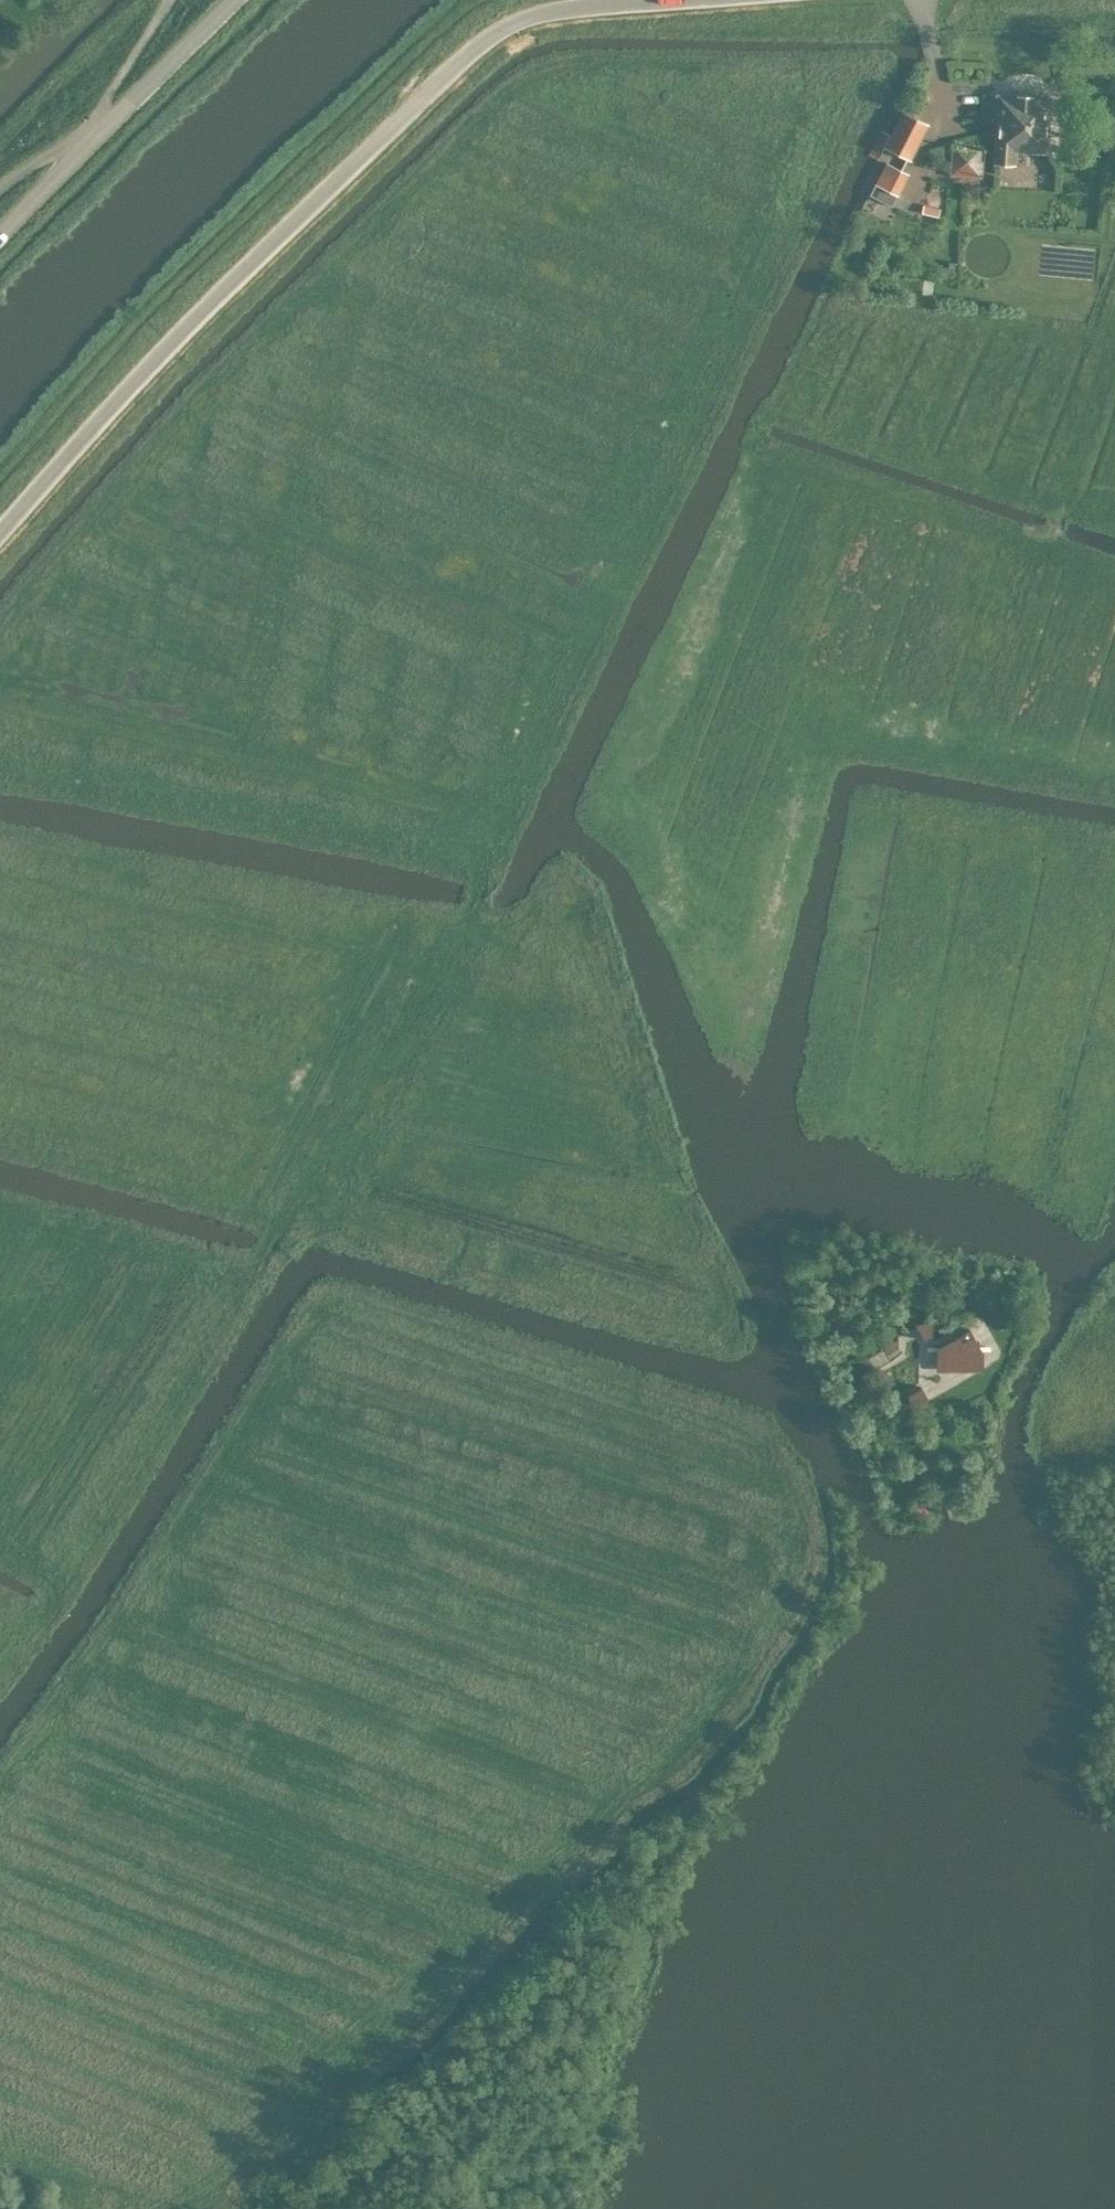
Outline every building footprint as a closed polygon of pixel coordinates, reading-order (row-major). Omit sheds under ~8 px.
[(991,160),(1015,163),(1015,150),(1047,152),(1051,95),(994,91),(991,160)] [(868,151),(877,156),(883,144),(909,157),(928,122),(901,108),(888,132),(880,127),(868,151)] [(946,173),(980,176),(982,142),(949,139),(946,173)] [(868,192),(890,203),(906,171),(884,160),(868,192)] [(942,220),(946,189),(930,187),(925,218),(942,220)] [(931,1333),(924,1320),(915,1325),(922,1338),(931,1333)] [(975,1359),(962,1335),(930,1354),(944,1378),(975,1359)] [(897,1336),(858,1359),(865,1371),(889,1358),(901,1351),(897,1345),(897,1336)] [(920,1384),(907,1392),(915,1404),(927,1397),(920,1384)]
